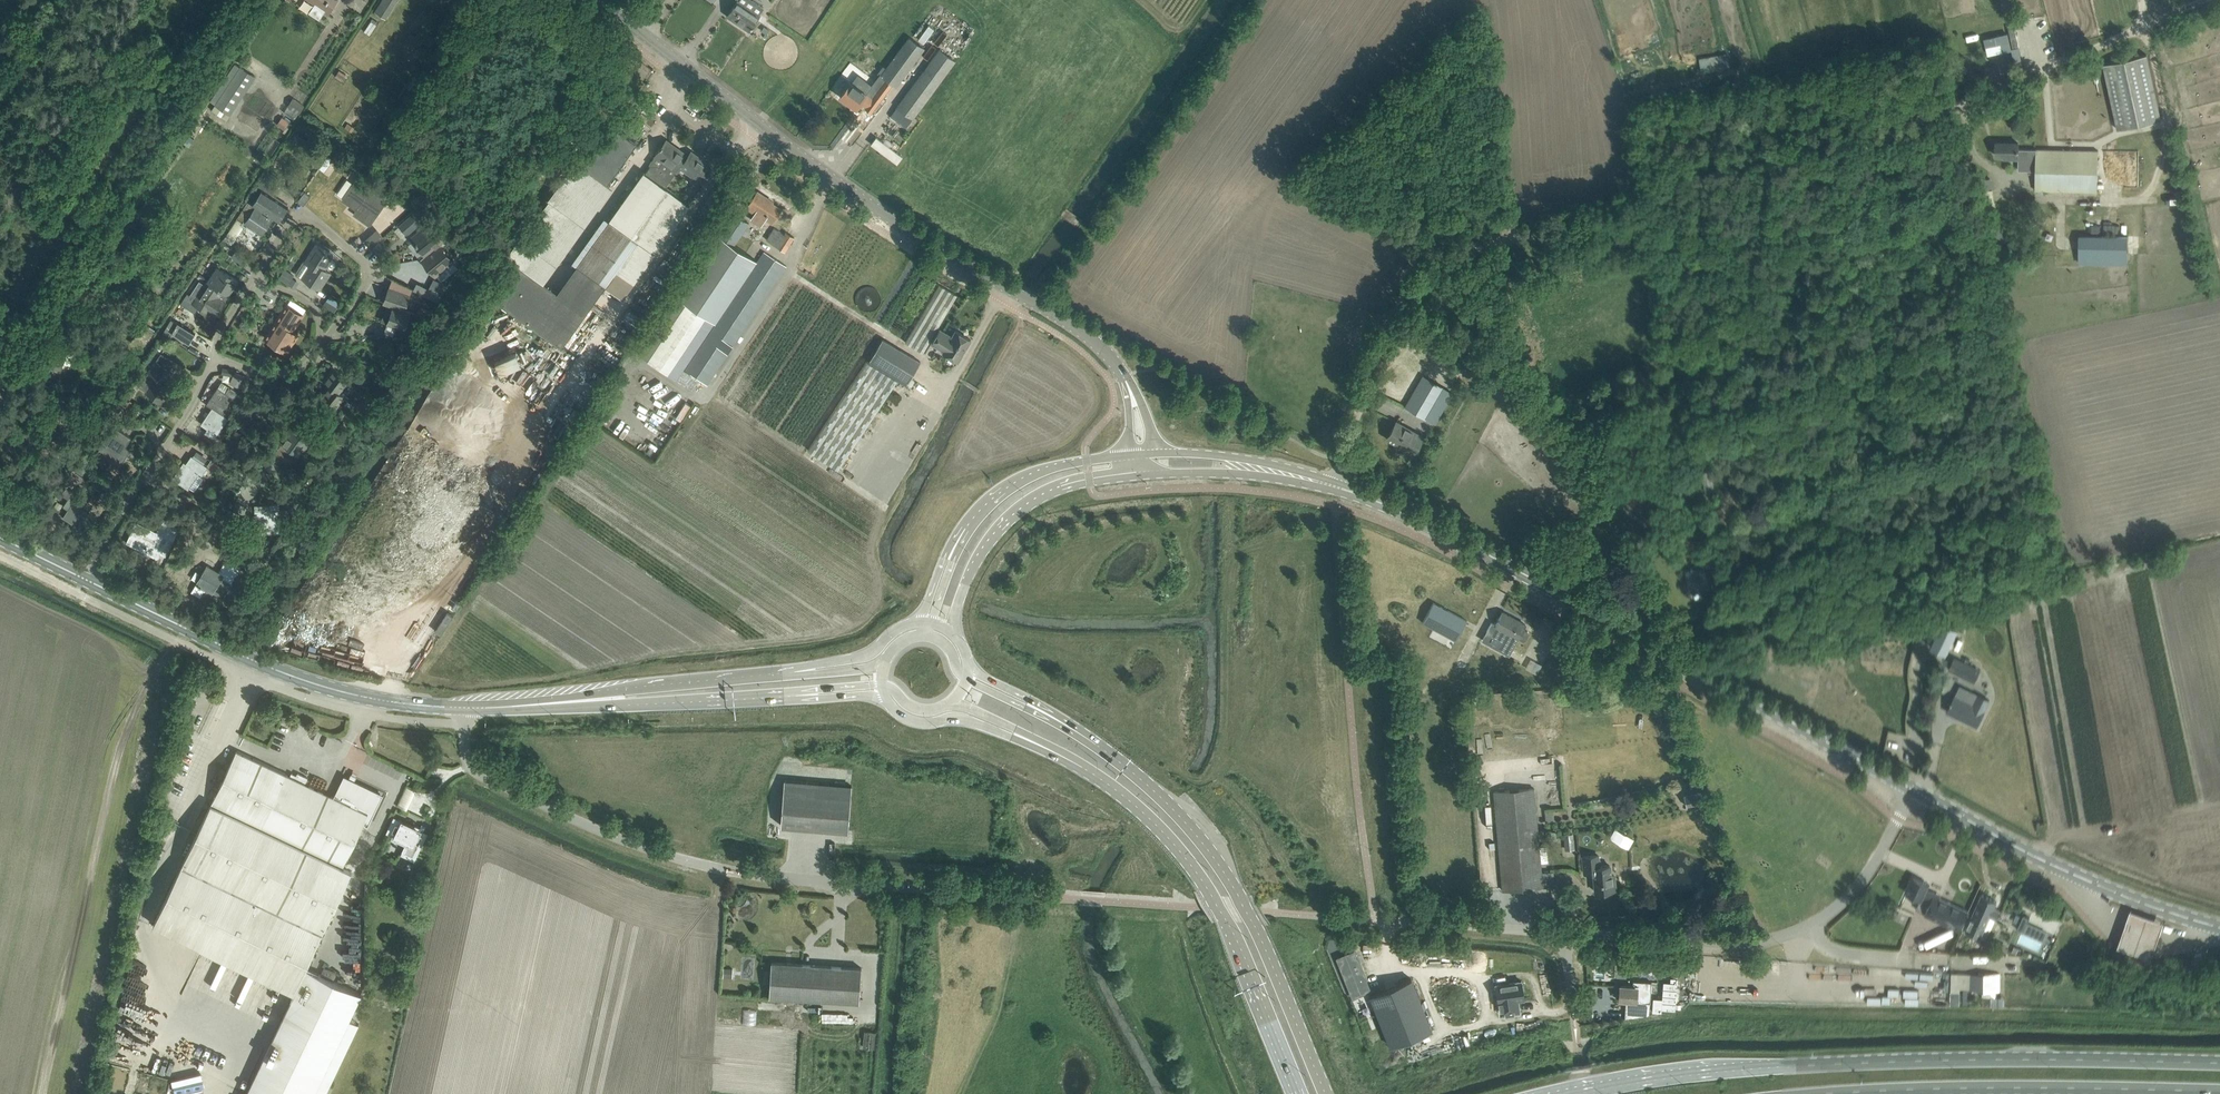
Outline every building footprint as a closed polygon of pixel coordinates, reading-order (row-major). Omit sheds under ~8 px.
[(337,0),(309,0),(314,4),(309,12),(319,19),(324,13),(328,15),(338,0),(337,0)] [(374,11),(384,18),(397,0),(380,0),(378,3),(379,4),(374,11)] [(727,15),(749,30),(760,14),(759,14),(764,7),(753,0),(737,0),(727,15)] [(427,28),(439,14),(432,8),(419,22),(427,28)] [(2014,26),(2008,27),(2013,48),(2019,47),(2014,26)] [(2011,50),(2007,34),(1985,39),(1987,46),(2001,43),(2003,52),(2011,50)] [(896,85),(923,48),(908,37),(880,74),(896,85)] [(905,128),(954,61),(938,49),(896,106),(897,107),(890,116),(905,128)] [(2019,50),(2012,52),(2015,65),(2022,64),(2019,50)] [(2161,120),(2147,54),(2103,64),(2118,129),(2161,120)] [(1728,55),(1700,60),(1703,74),(1731,68),(1728,55)] [(256,76),(241,66),(218,101),(233,111),(256,76)] [(340,70),(336,76),(342,80),(346,74),(340,70)] [(883,97),(872,89),(868,96),(850,82),(846,87),(840,96),(856,108),(860,102),(866,106),(865,107),(872,112),(878,103),(883,97)] [(288,106),(284,112),(295,119),(299,114),(300,114),(305,106),(294,98),(288,106)] [(283,116),(277,124),(285,129),(287,126),(291,121),(283,116)] [(347,122),(344,127),(351,131),(354,126),(347,122)] [(608,182),(637,142),(614,125),(585,166),(608,182)] [(188,135),(183,142),(188,145),(193,138),(188,135)] [(876,137),(871,144),(896,162),(901,156),(876,137)] [(624,297),(690,204),(666,187),(677,171),(680,167),(688,156),(688,155),(666,140),(663,144),(662,143),(660,146),(661,147),(655,155),(656,155),(649,164),(651,165),(645,172),(644,171),(557,292),(516,263),(493,295),(562,345),(606,285),(624,297)] [(440,141),(438,149),(444,151),(446,143),(440,141)] [(2035,170),(2036,149),(2018,149),(2018,143),(1996,142),(1996,155),(2004,155),(2004,158),(2019,158),(2018,170),(2035,170)] [(306,150),(305,151),(313,156),(316,151),(308,146),(306,150)] [(459,149),(449,151),(452,165),(462,162),(459,149)] [(2097,191),(2098,162),(2098,150),(2036,149),(2035,170),(2035,190),(2097,191)] [(259,151),(255,157),(261,162),(266,156),(259,151)] [(713,167),(691,151),(688,155),(688,156),(680,167),(702,182),(713,167)] [(326,172),(336,160),(330,156),(321,168),(326,172)] [(263,190),(253,205),(272,217),(271,219),(276,221),(277,219),(278,220),(288,205),(272,195),(278,186),(263,177),(258,187),(263,190)] [(1989,177),(1976,181),(1979,192),(1992,188),(1989,177)] [(384,203),(354,182),(343,199),(357,209),(354,213),(370,224),(384,203)] [(710,217),(724,198),(714,191),(700,210),(710,217)] [(781,208),(769,200),(770,199),(758,191),(747,207),(755,213),(751,218),(761,225),(766,218),(772,222),(781,208)] [(272,217),(253,205),(250,202),(239,220),(261,234),(271,219),(272,217)] [(716,321),(757,260),(734,244),(748,222),(732,212),(638,353),(675,378),(714,320),(716,321)] [(413,213),(399,225),(407,235),(421,223),(413,213)] [(236,219),(224,239),(232,244),(245,225),(236,219)] [(443,241),(429,224),(412,238),(415,242),(417,244),(426,255),(439,244),(443,241)] [(785,251),(794,237),(786,231),(784,233),(775,227),(767,239),(777,245),(776,246),(785,251)] [(377,230),(365,241),(370,247),(382,236),(377,230)] [(2128,264),(2128,236),(2079,235),(2079,264),(2128,264)] [(454,238),(451,244),(456,247),(459,241),(454,238)] [(379,240),(371,246),(376,251),(383,244),(379,240)] [(333,255),(317,244),(305,261),(311,265),(303,278),(320,288),(330,273),(324,269),(333,255)] [(453,261),(439,244),(426,255),(422,258),(435,275),(453,261)] [(238,248),(232,256),(242,263),(247,256),(238,248)] [(707,383),(756,311),(786,266),(764,250),(757,260),(716,321),(684,368),(707,383)] [(217,266),(207,281),(229,295),(238,280),(217,266)] [(285,269),(279,279),(286,283),(292,273),(285,269)] [(292,277),(288,284),(295,288),(299,282),(292,277)] [(393,279),(384,303),(406,310),(412,289),(393,279)] [(229,295),(207,281),(205,285),(199,281),(190,295),(202,302),(199,307),(209,313),(210,312),(216,315),(226,300),(225,300),(228,295),(229,295)] [(923,353),(948,311),(957,295),(939,284),(905,342),(923,353)] [(329,294),(326,298),(336,306),(340,302),(329,294)] [(303,314),(287,304),(265,338),(287,352),(298,334),(293,330),(303,314)] [(422,304),(418,313),(426,316),(429,307),(422,304)] [(408,321),(411,313),(387,305),(382,318),(388,320),(387,323),(396,326),(393,335),(407,339),(413,323),(408,321)] [(177,321),(171,331),(190,342),(195,333),(177,321)] [(144,322),(127,347),(139,354),(156,330),(144,322)] [(958,361),(971,339),(955,330),(952,336),(940,329),(932,343),(943,350),(942,352),(958,361)] [(383,339),(379,353),(388,355),(387,360),(393,361),(397,348),(391,346),(392,342),(383,339)] [(839,468),(898,379),(907,384),(921,362),(882,339),(868,362),(810,449),(839,468)] [(233,340),(225,344),(227,349),(236,345),(233,340)] [(68,350),(65,363),(72,364),(74,352),(68,350)] [(1484,351),(1477,360),(1485,365),(1478,375),(1479,375),(1484,379),(1497,360),(1484,351)] [(517,352),(495,358),(498,371),(521,365),(517,352)] [(156,399),(161,402),(171,387),(167,384),(174,372),(156,360),(148,372),(156,377),(146,392),(156,398),(156,399)] [(350,379),(334,367),(324,381),(329,385),(340,393),(340,392),(350,379)] [(379,370),(375,377),(382,381),(386,374),(379,370)] [(235,371),(231,382),(241,386),(246,375),(235,371)] [(1427,419),(1445,388),(1423,375),(1405,406),(1427,419)] [(112,376),(100,392),(105,396),(117,379),(112,376)] [(345,396),(340,392),(340,393),(329,385),(319,398),(335,410),(345,396)] [(226,392),(218,387),(207,403),(212,407),(228,418),(231,420),(234,411),(228,407),(234,398),(233,397),(236,392),(229,387),(226,392)] [(358,391),(351,400),(361,407),(368,398),(358,391)] [(221,428),(228,418),(212,407),(201,424),(222,438),(226,431),(221,428)] [(284,442),(278,450),(294,461),(308,442),(327,456),(334,445),(321,436),(318,440),(312,436),(315,431),(298,419),(282,441),(284,442)] [(1422,437),(1396,421),(1387,438),(1402,447),(1403,446),(1414,452),(1422,437)] [(114,426),(107,437),(98,451),(120,466),(130,450),(125,447),(131,438),(114,426)] [(235,427),(231,435),(248,446),(252,438),(235,427)] [(186,463),(184,461),(172,478),(189,489),(199,473),(202,475),(208,466),(191,455),(186,463)] [(220,457),(215,465),(221,469),(226,461),(220,457)] [(81,460),(75,469),(86,476),(90,470),(92,467),(81,460)] [(285,471),(270,461),(265,468),(280,478),(285,471)] [(1714,490),(1709,463),(1701,465),(1706,492),(1714,490)] [(232,469),(228,480),(240,483),(243,472),(232,469)] [(76,474),(68,477),(72,484),(79,481),(76,474)] [(89,512),(76,503),(80,496),(67,487),(62,494),(68,498),(66,502),(71,505),(63,517),(73,523),(70,526),(80,533),(86,523),(83,521),(89,512)] [(1650,500),(1643,489),(1635,494),(1625,500),(1634,514),(1644,508),(1646,506),(1645,504),(1650,500)] [(260,498),(256,498),(256,511),(257,532),(280,531),(279,510),(266,510),(266,506),(264,506),(264,501),(260,501),(260,498)] [(147,501),(142,509),(148,513),(153,505),(147,501)] [(1649,523),(1645,517),(1640,520),(1644,526),(1649,523)] [(136,521),(126,542),(158,558),(168,538),(173,541),(180,528),(170,523),(164,535),(136,521)] [(1720,544),(1700,550),(1703,558),(1722,553),(1720,544)] [(1568,550),(1563,556),(1575,564),(1580,558),(1568,550)] [(218,572),(207,565),(191,591),(201,597),(206,589),(213,593),(222,577),(231,583),(235,576),(240,579),(245,570),(240,568),(241,567),(226,559),(218,572)] [(1703,562),(1685,567),(1692,589),(1709,584),(1703,562)] [(1924,588),(1917,589),(1919,600),(1926,599),(1924,588)] [(2006,593),(1999,594),(2002,607),(2009,606),(2006,593)] [(1433,602),(1423,622),(1456,640),(1467,621),(1433,602)] [(1491,622),(1487,631),(1504,640),(1501,645),(1511,651),(1519,638),(1523,640),(1525,640),(1528,634),(1528,631),(1523,629),(1526,625),(1502,612),(1495,624),(1491,622)] [(1942,622),(1930,647),(1946,654),(1958,629),(1942,622)] [(1981,671),(1955,658),(1949,670),(1975,683),(1981,671)] [(1984,710),(1989,700),(1979,694),(1973,705),(1955,696),(1952,701),(1951,701),(1950,703),(1951,704),(1947,712),(1977,726),(1985,710),(1984,710)] [(237,750),(236,750),(153,924),(293,991),(294,992),(306,967),(352,871),(343,866),(363,823),(368,826),(368,824),(367,823),(381,795),(354,782),(357,776),(351,773),(348,779),(346,778),(347,776),(344,775),(335,794),(333,797),(305,783),(308,777),(298,772),(297,775),(292,772),(290,776),(237,750)] [(781,825),(848,831),(848,830),(852,786),(784,780),(781,825)] [(399,806),(408,810),(417,790),(407,786),(399,806)] [(1543,887),(1534,788),(1494,791),(1503,890),(1543,887)] [(1686,806),(1704,802),(1701,791),(1684,795),(1686,806)] [(400,854),(414,861),(428,833),(419,828),(421,825),(415,823),(414,825),(402,819),(401,820),(394,816),(386,832),(406,842),(400,854)] [(1561,835),(1561,839),(1563,839),(1565,851),(1575,849),(1573,833),(1561,835)] [(1610,874),(1610,864),(1599,865),(1598,854),(1583,855),(1584,873),(1593,872),(1595,891),(1615,890),(1615,879),(1614,874),(1610,874)] [(1968,911),(1925,891),(1928,884),(1913,877),(1906,893),(1921,899),(1916,909),(1925,913),(1925,914),(1960,930),(1961,926),(1968,912),(1968,911)] [(1996,919),(2000,910),(1994,907),(1997,901),(1982,894),(1973,914),(1968,912),(1961,926),(1966,929),(1965,930),(1980,936),(1990,916),(1996,919)] [(2047,900),(2044,911),(2053,913),(2056,902),(2047,900)] [(2165,916),(2133,904),(2120,940),(2152,952),(2165,916)] [(2024,915),(2017,929),(2043,941),(2047,931),(2027,923),(2030,917),(2024,915)] [(1999,942),(1995,950),(2003,954),(2004,952),(2007,953),(2009,949),(2006,948),(2007,946),(1999,942)] [(1354,951),(1338,958),(1353,996),(1370,990),(1354,951)] [(1614,955),(1613,956),(1614,958),(1614,959),(1615,960),(1616,961),(1617,962),(1619,962),(1620,961),(1621,961),(1622,960),(1623,958),(1623,957),(1623,955),(1622,954),(1621,953),(1620,952),(1619,952),(1617,952),(1616,953),(1615,954),(1614,955)] [(1658,954),(1657,963),(1667,964),(1666,972),(1675,972),(1676,955),(1662,954),(1658,954)] [(1514,955),(1489,956),(1489,965),(1514,964),(1514,955)] [(862,968),(771,962),(769,997),(859,1002),(862,968)] [(1640,977),(1652,977),(1653,964),(1641,964),(1640,977)] [(361,994),(306,967),(294,992),(244,1093),(313,1093),(361,994)] [(724,968),(723,977),(732,977),(732,968),(724,968)] [(2000,990),(2000,973),(1970,973),(1970,989),(1977,989),(1977,990),(1982,990),(1995,990),(2000,990)] [(1370,994),(1390,1046),(1432,1031),(1412,979),(1370,994)] [(1498,1002),(1500,1015),(1520,1012),(1518,1000),(1524,999),(1523,990),(1524,989),(1523,984),(1522,983),(1521,981),(1502,984),(1503,993),(1501,993),(1501,992),(1500,992),(1502,1002),(1498,1002)] [(1633,986),(1620,985),(1619,1000),(1636,1002),(1637,987),(1651,988),(1652,982),(1633,981),(1633,986)] [(1951,991),(1951,1004),(1959,1004),(1959,991),(1951,991)] [(1653,998),(1652,1011),(1661,1012),(1661,1009),(1662,999),(1653,998)] [(878,1032),(864,1032),(863,1049),(877,1050),(878,1032)] [(162,1072),(168,1053),(155,1049),(149,1068),(162,1072)]
